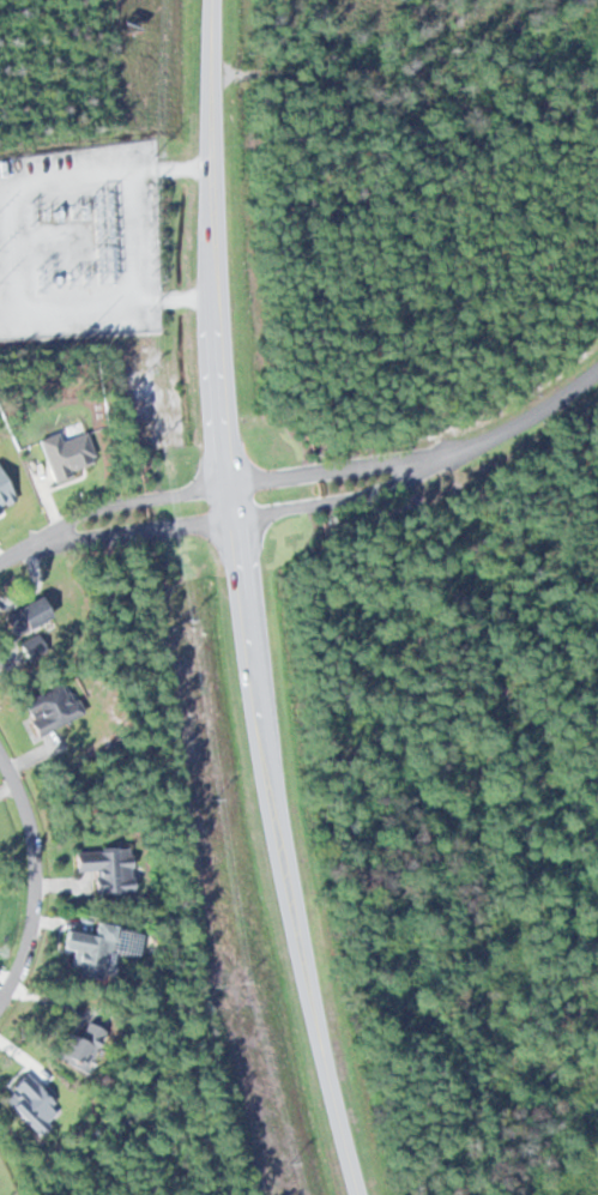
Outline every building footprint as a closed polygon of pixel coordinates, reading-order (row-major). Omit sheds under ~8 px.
[(15,636),(52,614),(40,595),(4,617),(15,636)] [(83,713),(68,683),(25,706),(40,736),(83,713)] [(95,894),(135,890),(131,845),(75,851),(77,872),(93,870),(95,894)] [(112,938),(68,928),(63,948),(78,952),(74,972),(103,979),(112,938)] [(63,1049),(81,1067),(107,1039),(89,1022),(63,1049)]
